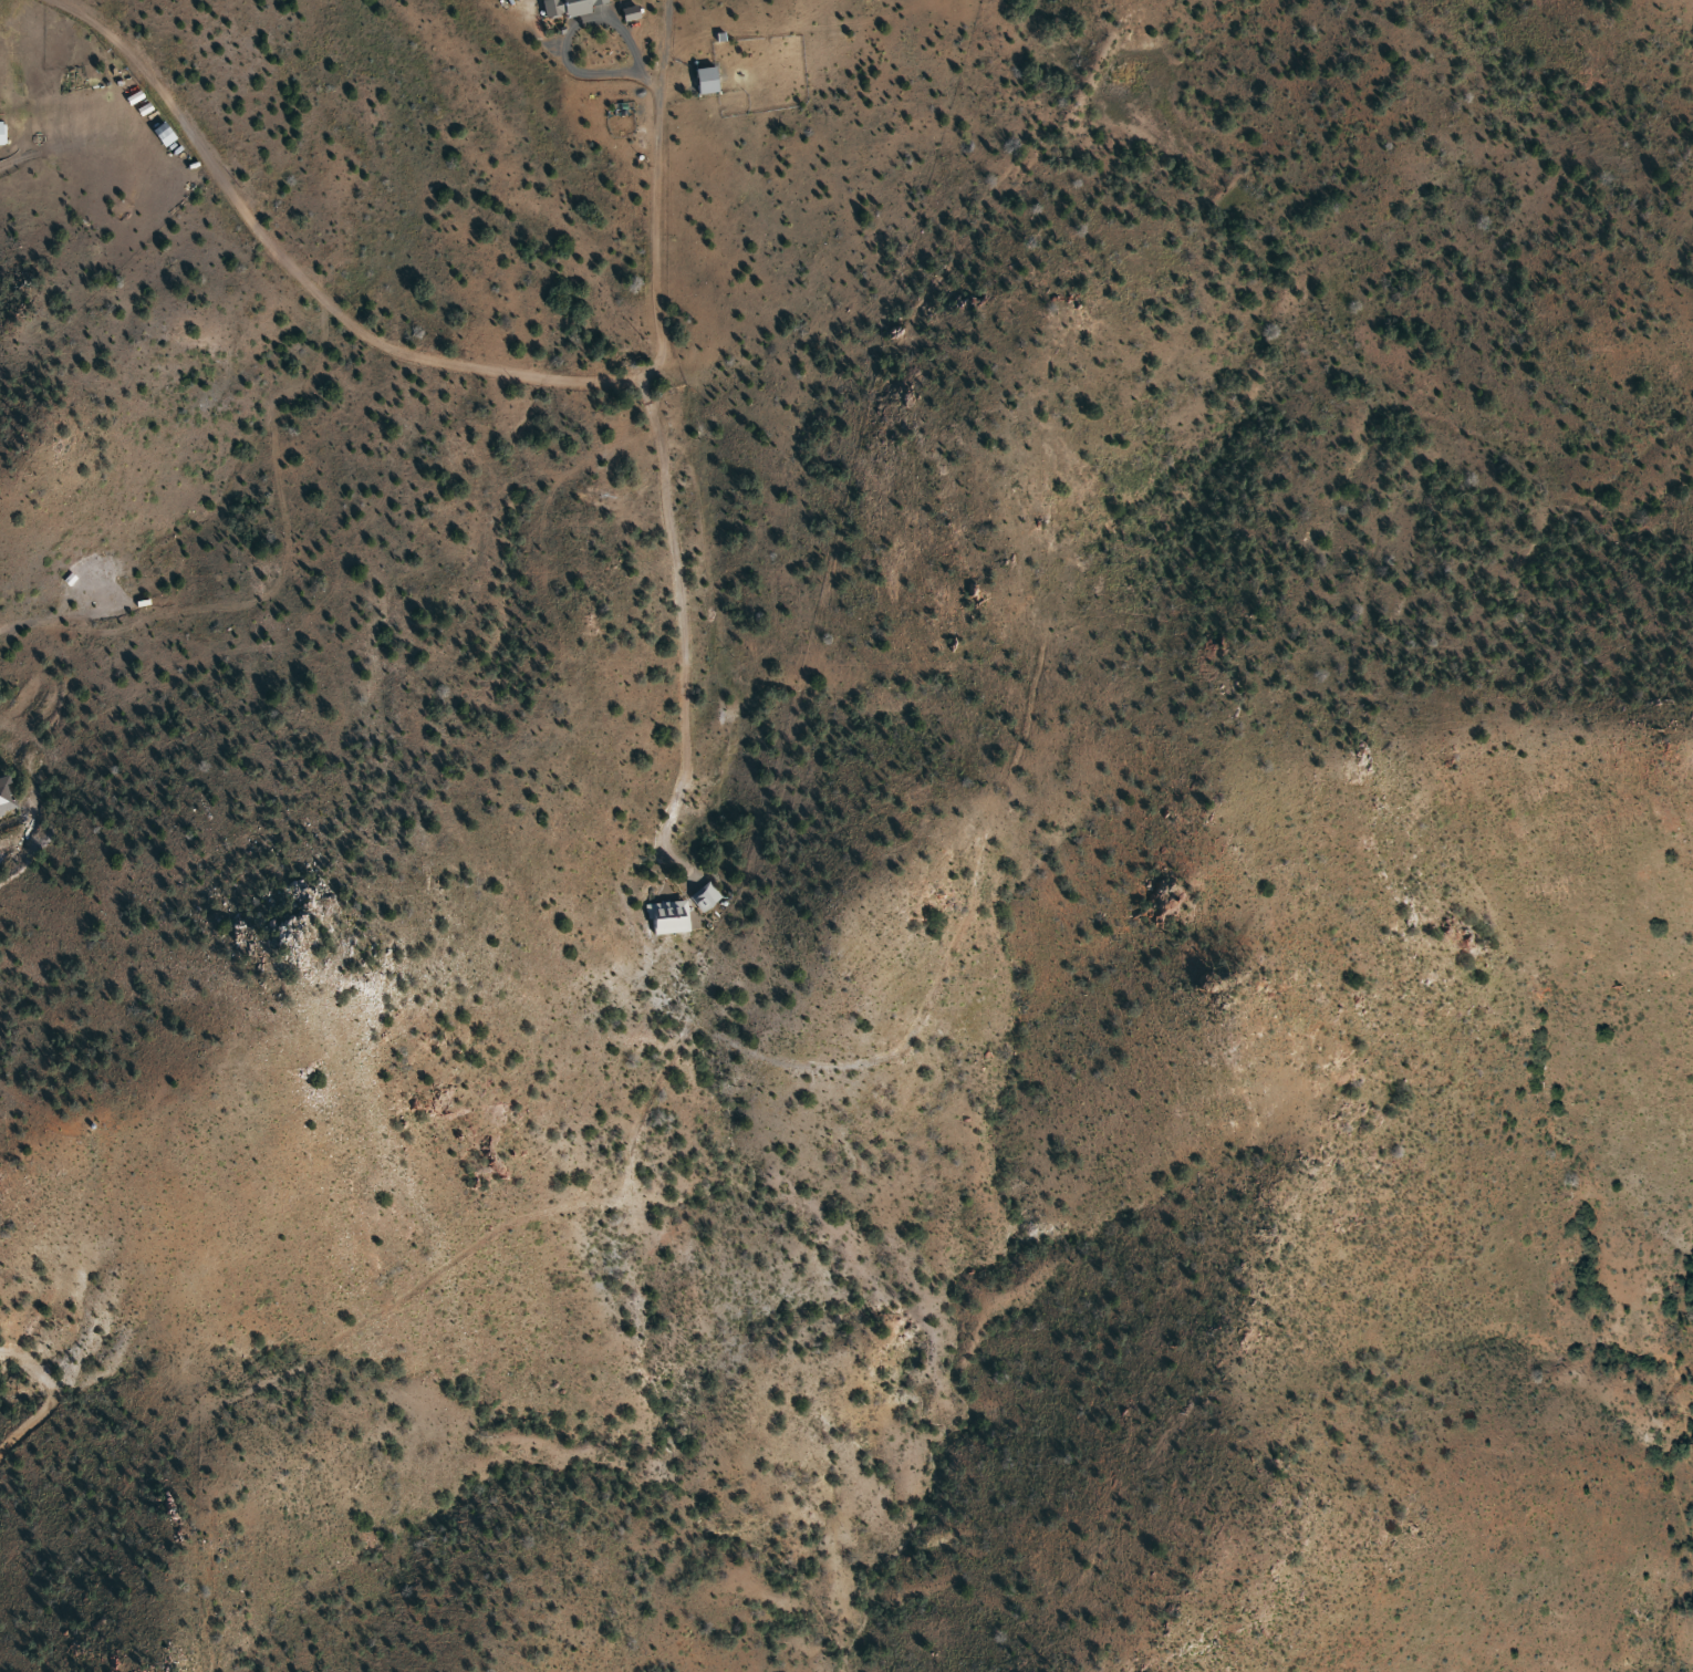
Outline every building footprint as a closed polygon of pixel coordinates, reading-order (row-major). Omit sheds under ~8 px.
[(562,17),(605,6),(604,0),(557,0),(562,17)] [(165,147),(175,138),(160,122),(150,132),(165,147)] [(689,899),(702,914),(721,896),(707,882),(689,899)] [(683,901),(645,904),(648,936),(685,932),(683,901)]
